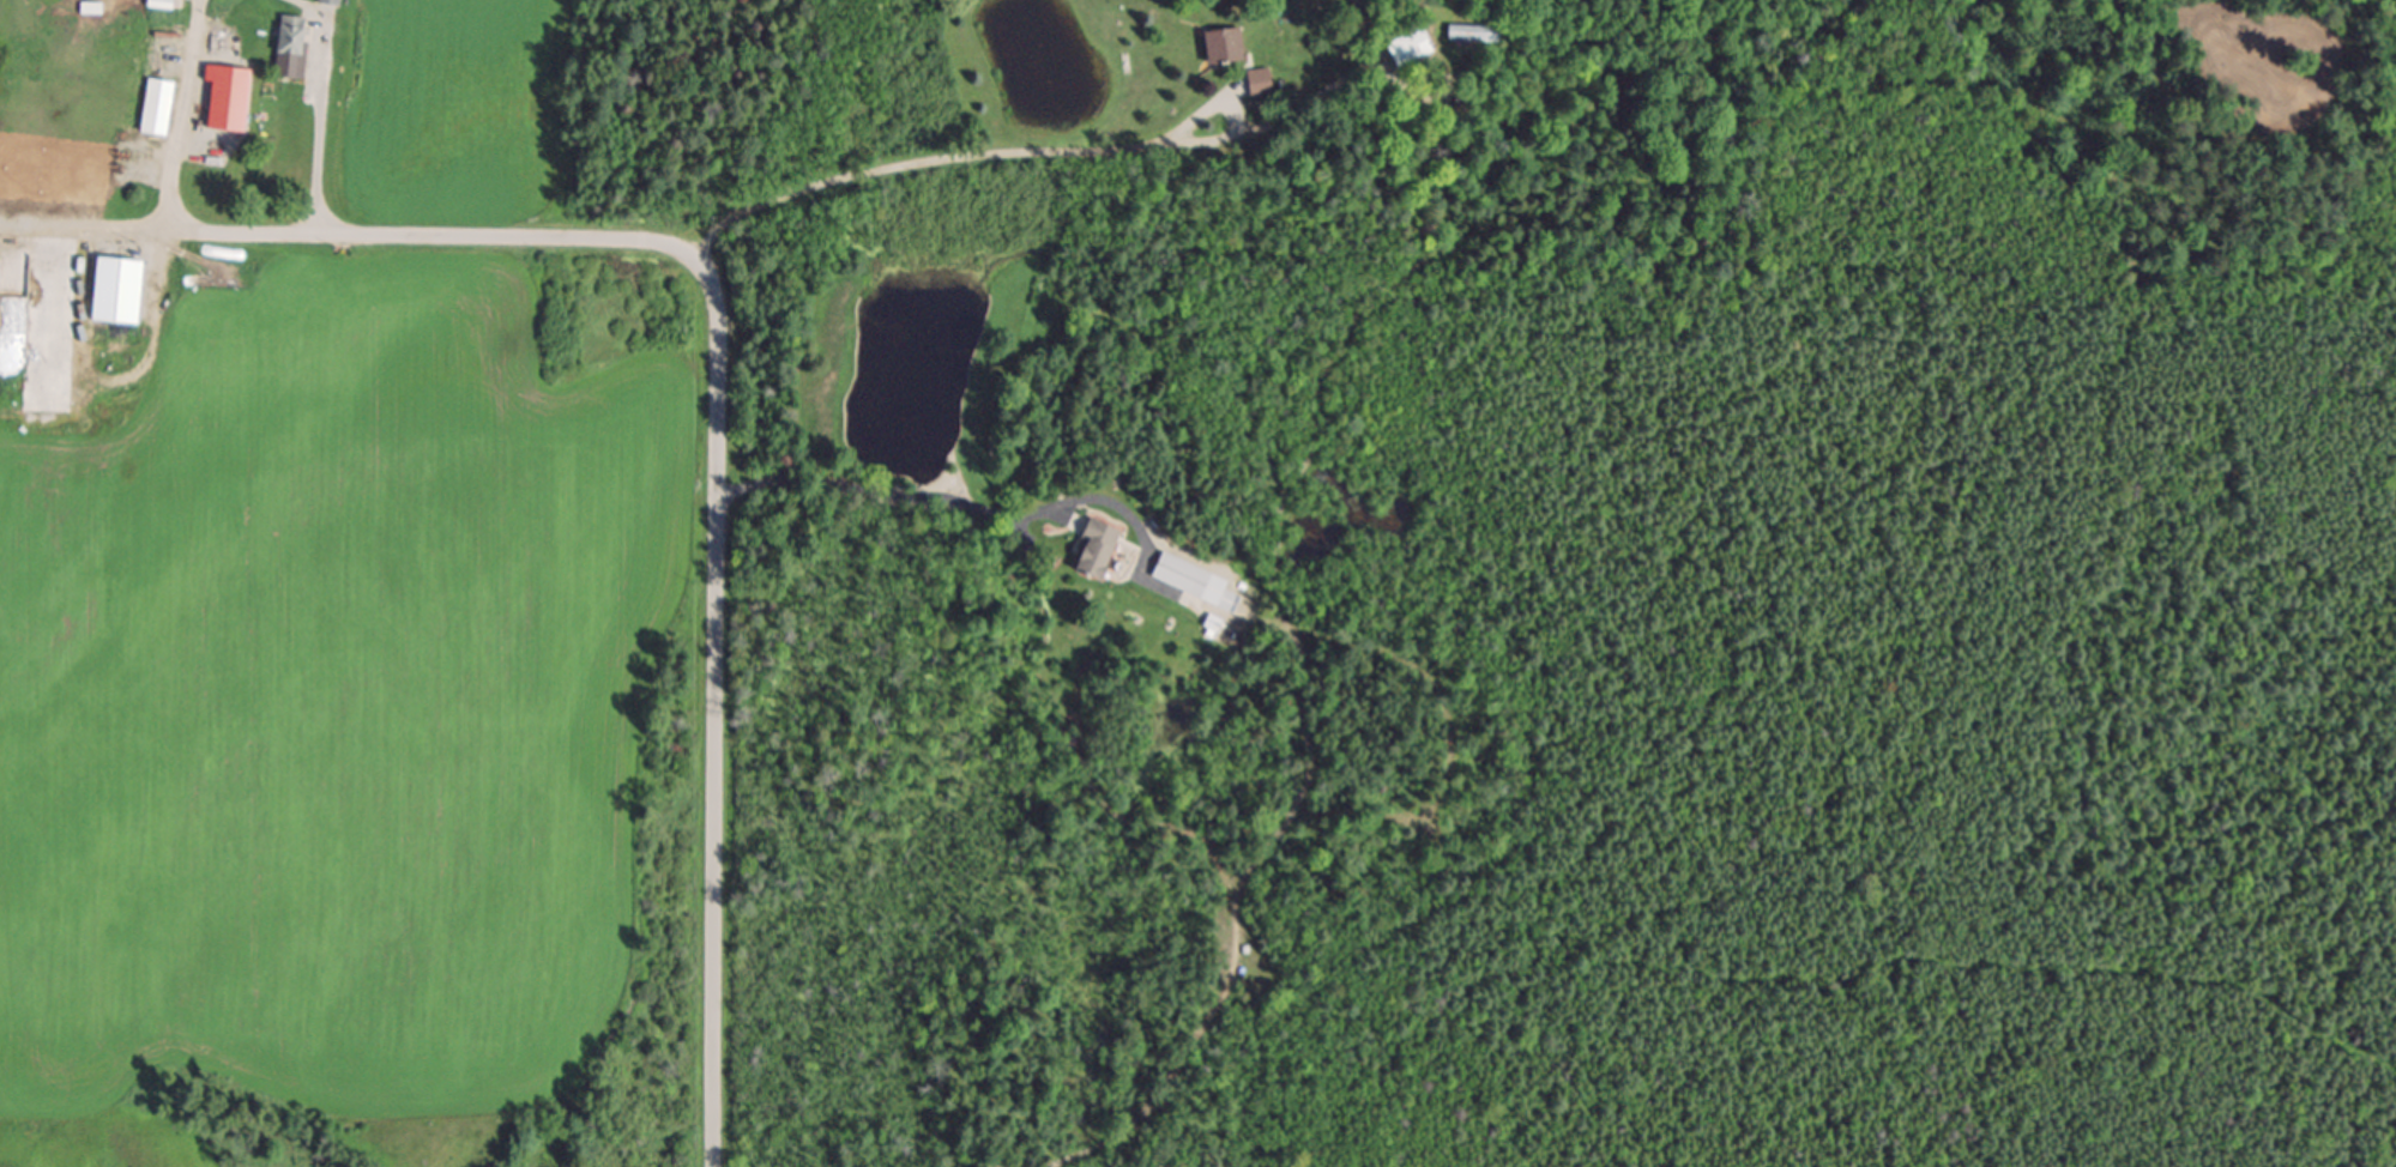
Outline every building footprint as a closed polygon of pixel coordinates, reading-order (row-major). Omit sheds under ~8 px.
[(177,9),(177,0),(153,0),(153,9),(177,9)] [(1492,28),(1447,28),(1447,39),(1492,39),(1492,28)] [(1246,29),(1209,33),(1213,66),(1250,62),(1246,29)] [(1425,29),(1389,45),(1399,68),(1436,52),(1425,29)] [(250,132),(255,69),(210,66),(209,81),(217,82),(213,129),(250,132)] [(144,133),(170,137),(178,82),(152,78),(144,133)] [(1079,572),(1118,578),(1126,525),(1088,519),(1079,572)] [(1230,589),(1233,580),(1167,553),(1157,578),(1233,610),(1240,594),(1230,589)]
